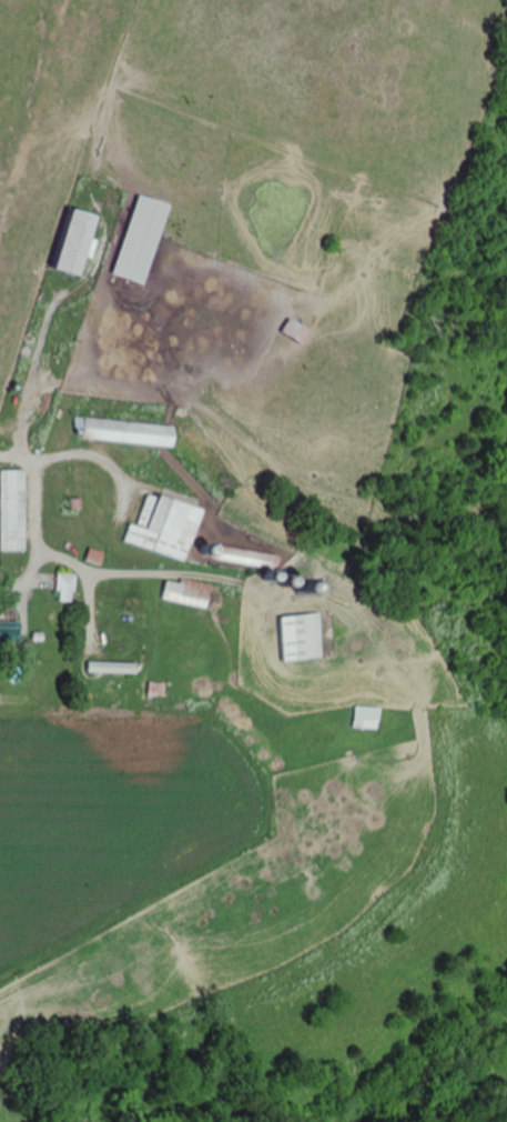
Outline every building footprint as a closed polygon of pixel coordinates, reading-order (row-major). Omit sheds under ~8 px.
[(174,203),(142,194),(119,275),(152,285),(174,203)] [(106,214),(77,207),(62,269),(90,277),(106,214)] [(286,331),(306,344),(316,330),(296,316),(286,331)] [(82,417),(81,439),(178,446),(179,424),(82,417)] [(3,551),(28,551),(28,470),(3,470),(3,551)] [(181,559),(196,505),(150,493),(141,526),(131,523),(126,544),(181,559)] [(78,574),(58,574),(58,602),(78,602),(78,574)] [(209,608),(213,585),(168,579),(165,601),(209,608)] [(23,643),(23,622),(4,622),(4,610),(0,610),(0,643),(23,643)] [(320,613),(281,617),(286,662),(324,658),(320,613)] [(140,673),(140,662),(91,662),(91,673),(140,673)] [(167,682),(152,682),(152,696),(167,696),(167,682)] [(381,707),(355,707),(355,730),(381,730),(381,707)]
